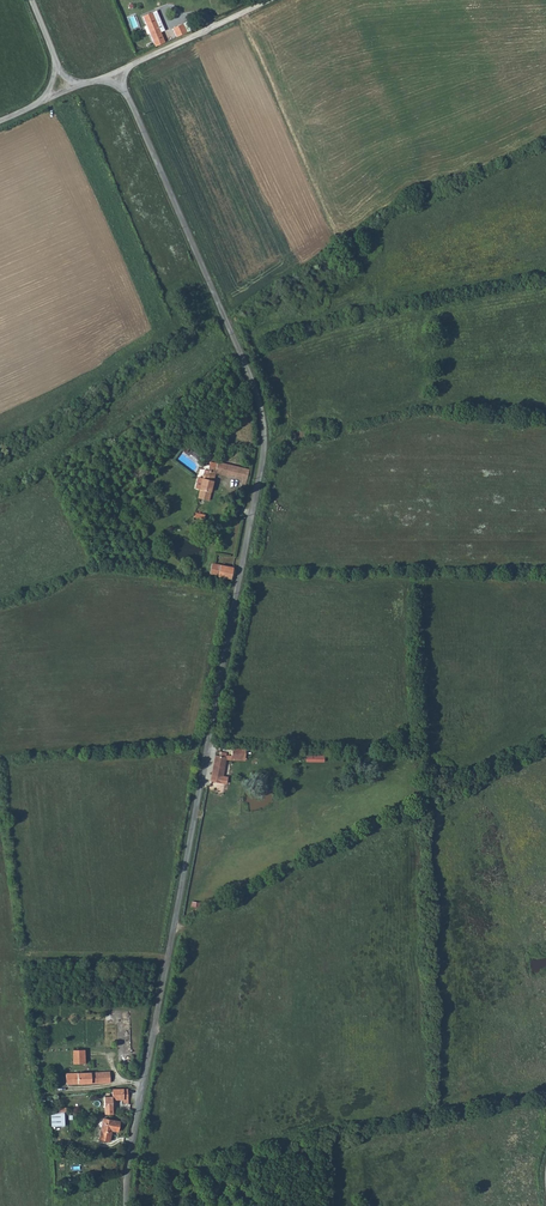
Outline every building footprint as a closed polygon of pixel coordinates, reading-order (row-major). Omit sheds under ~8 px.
[(155,45),(164,41),(158,29),(159,26),(162,25),(166,23),(159,8),(155,9),(142,14),(155,45)] [(176,35),(186,31),(182,22),(172,26),(176,35)] [(162,25),(159,26),(158,29),(164,41),(167,39),(162,25)] [(198,497),(207,499),(214,472),(241,478),(245,479),(247,469),(216,461),(215,466),(208,464),(207,470),(205,469),(203,478),(200,489),(198,497)] [(194,488),(200,489),(203,478),(197,477),(194,488)] [(275,496),(272,519),(280,520),(282,497),(275,496)] [(193,516),(198,516),(198,520),(204,520),(204,513),(195,512),(194,512),(193,516)] [(213,563),(209,562),(207,572),(216,573),(218,563),(213,563)] [(215,581),(221,582),(226,582),(227,578),(230,578),(232,566),(218,563),(216,573),(215,581)] [(210,778),(226,781),(226,775),(221,774),(224,758),(225,754),(225,750),(219,749),(218,754),(214,754),(210,778)] [(71,1051),(72,1063),(84,1063),(83,1050),(71,1051)] [(66,1072),(67,1082),(111,1080),(111,1070),(66,1072)] [(123,1101),(128,1101),(128,1087),(112,1086),(112,1094),(104,1094),(104,1105),(112,1105),(112,1097),(123,1097),(123,1101)] [(50,1110),(52,1123),(65,1122),(64,1109),(50,1110)] [(102,1138),(111,1140),(114,1129),(120,1131),(122,1121),(107,1117),(102,1138)]
